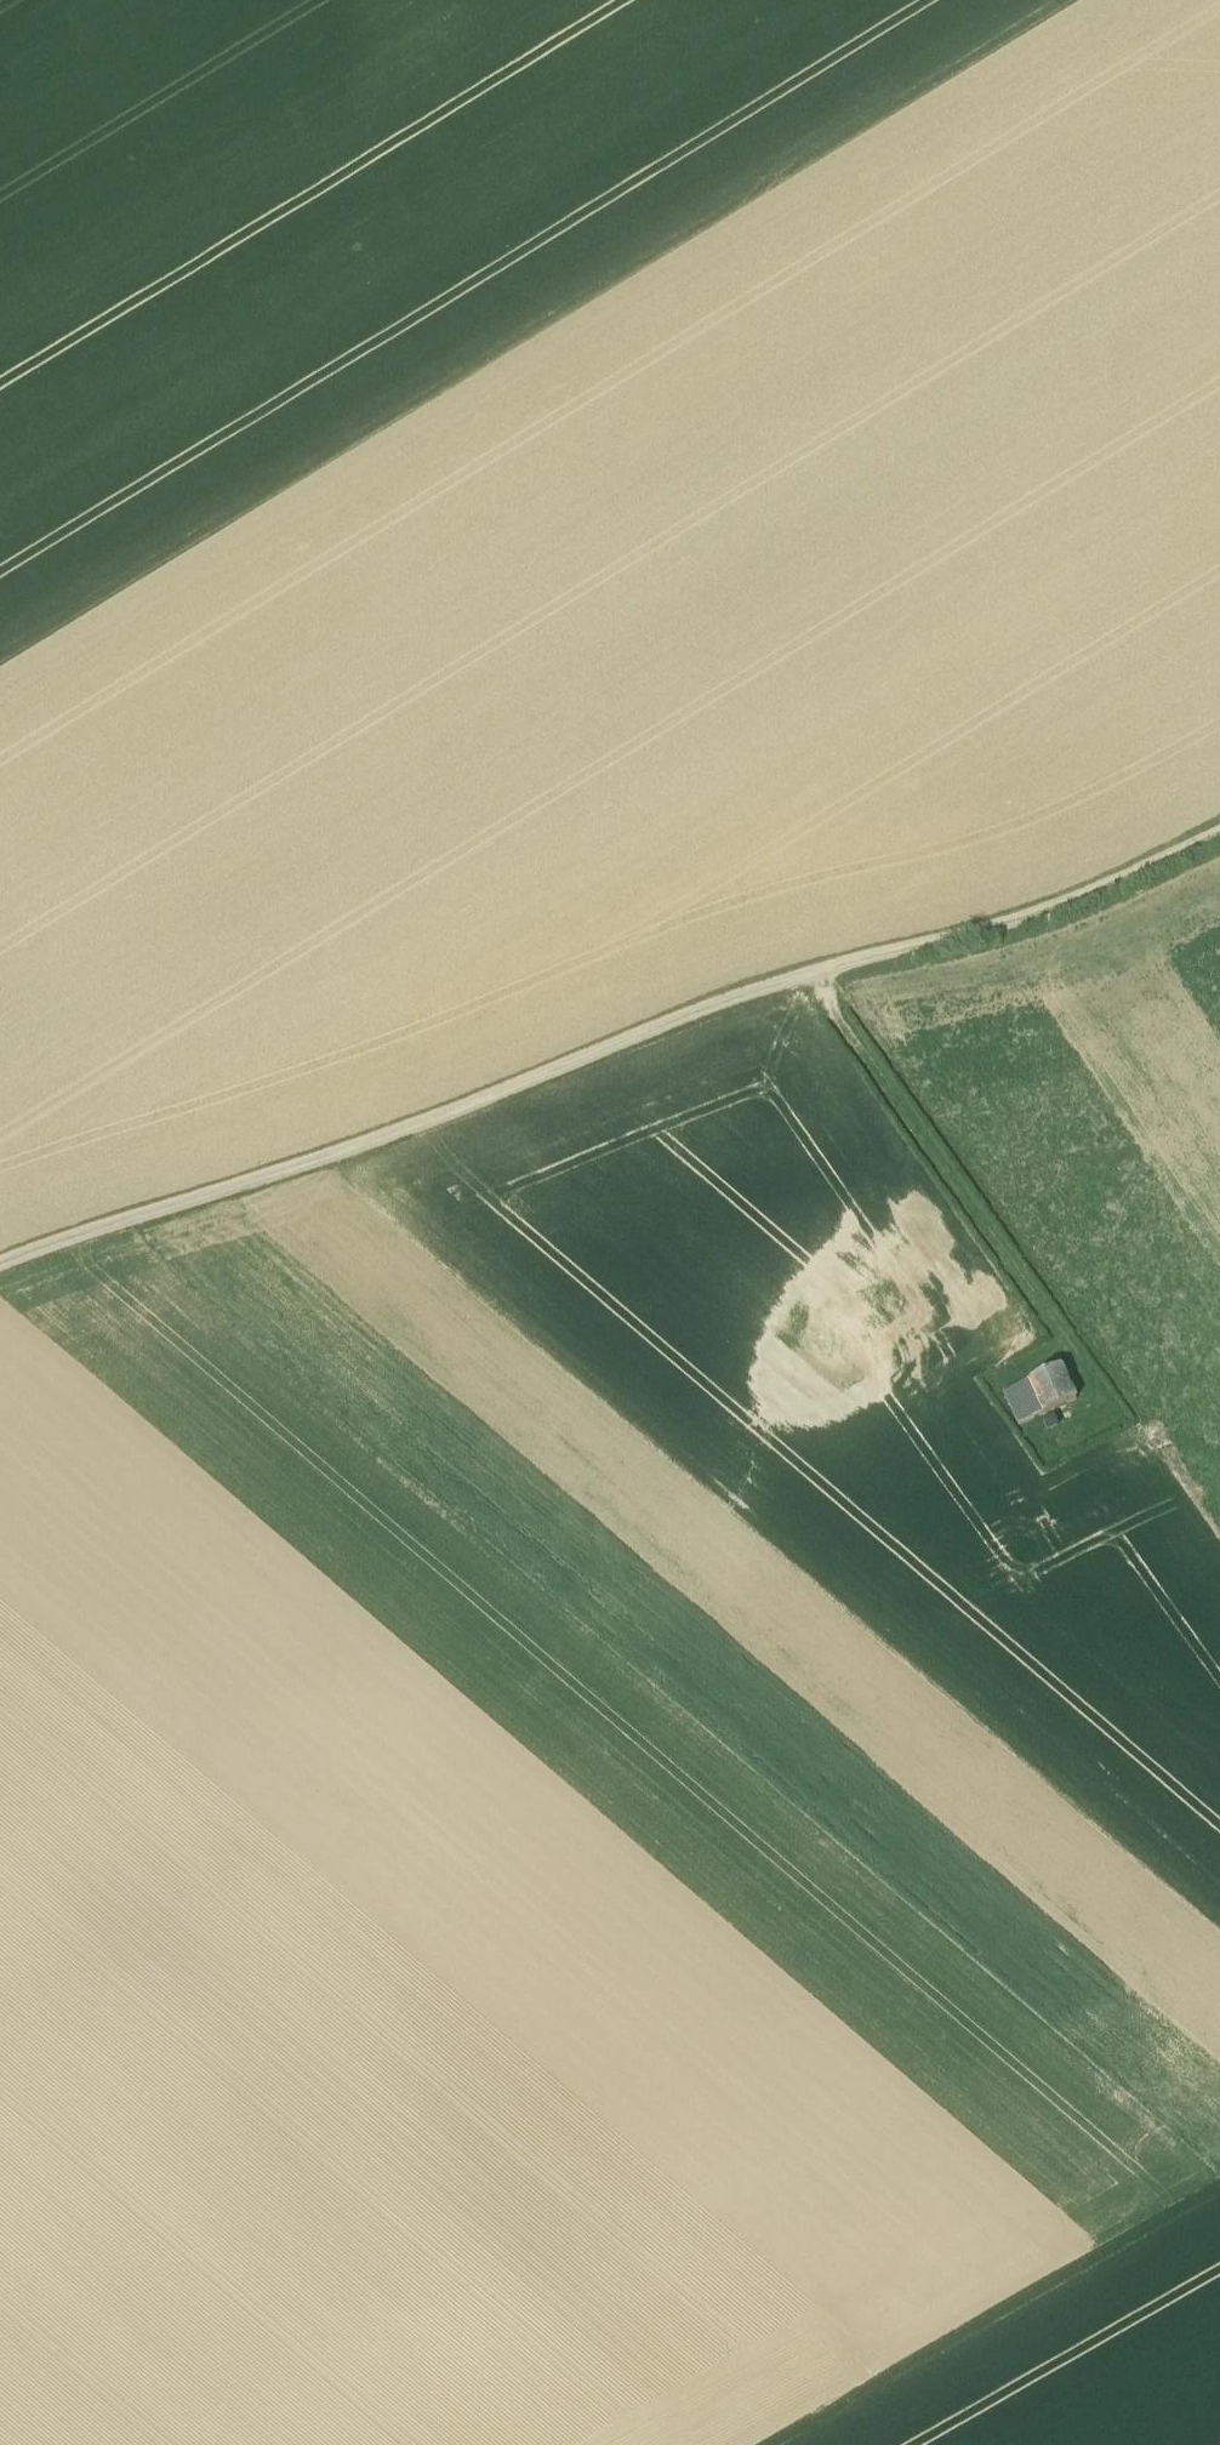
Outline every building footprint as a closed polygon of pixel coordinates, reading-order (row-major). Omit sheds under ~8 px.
[(1020,1425),(1077,1400),(1062,1367),(1005,1393),(1020,1425)]
